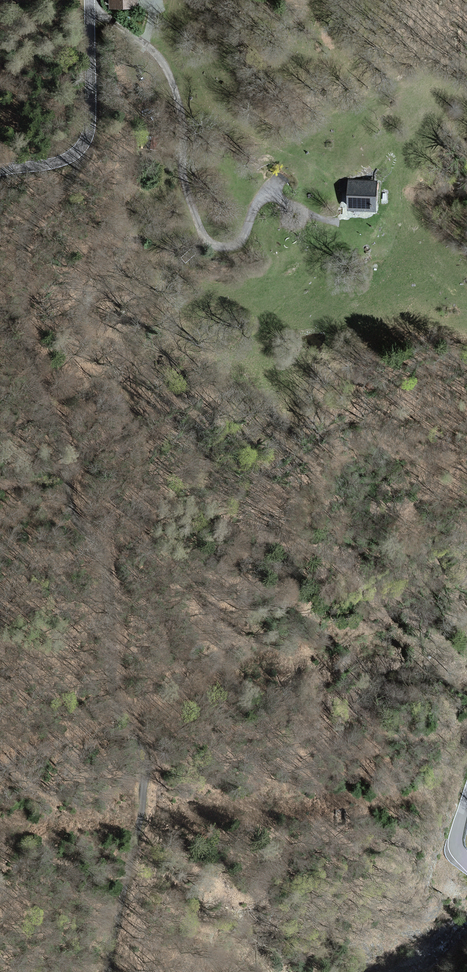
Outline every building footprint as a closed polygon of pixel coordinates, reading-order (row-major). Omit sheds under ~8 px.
[(374,182),(348,181),(347,210),(374,210),(374,182)]
